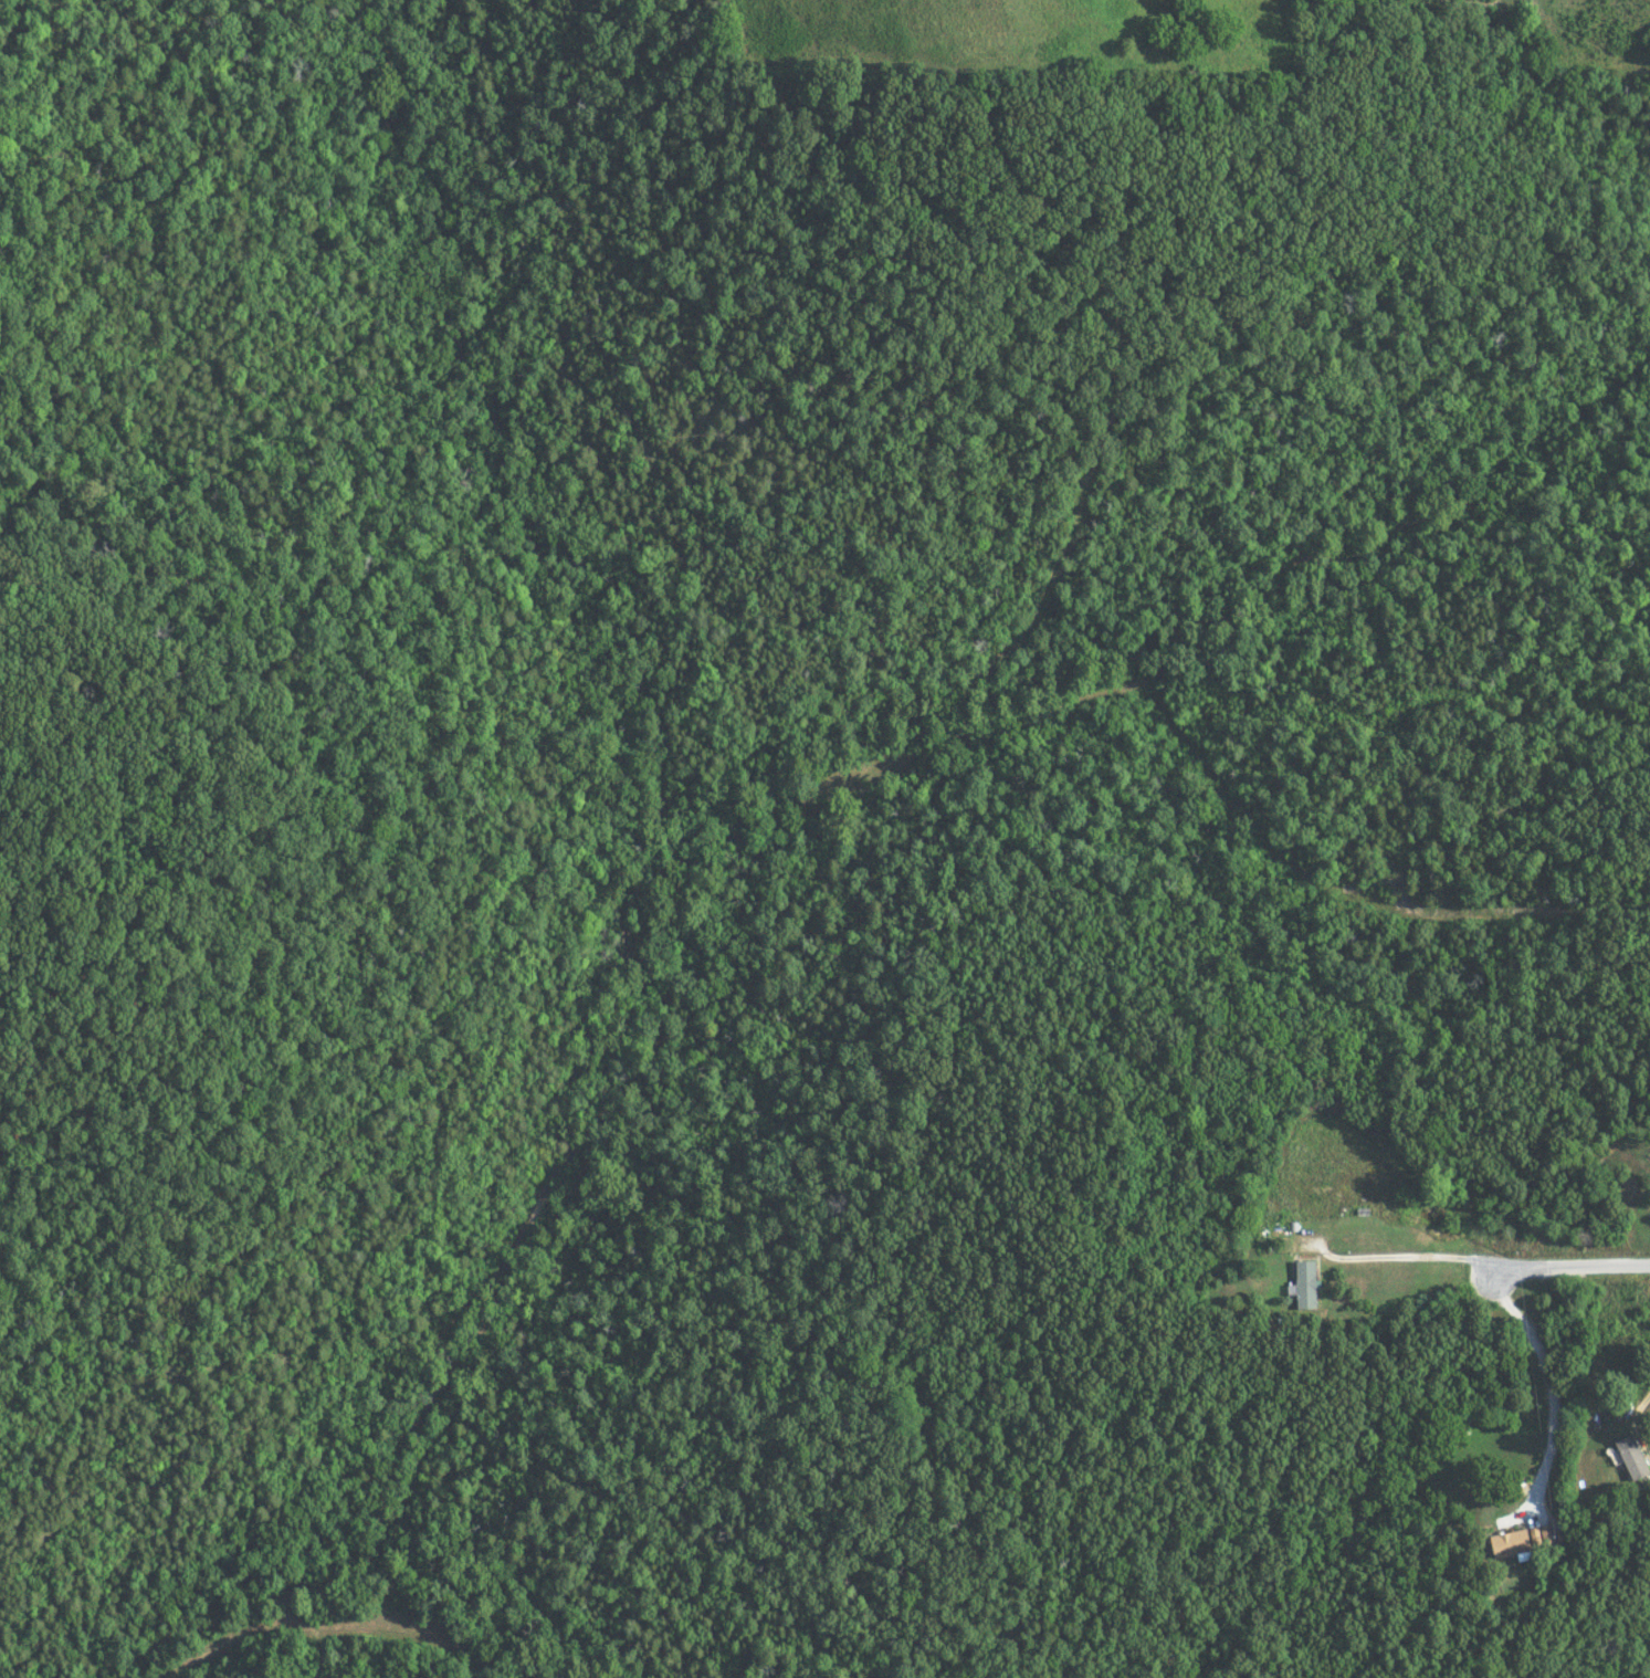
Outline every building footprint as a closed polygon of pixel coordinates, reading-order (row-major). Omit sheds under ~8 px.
[(1299,1308),(1320,1308),(1321,1260),(1299,1260),(1299,1283),(1291,1283),(1291,1295),(1299,1295),(1299,1308)] [(1634,1432),(1613,1442),(1633,1482),(1649,1474),(1649,1467),(1634,1432)] [(1498,1557),(1553,1543),(1548,1523),(1493,1536),(1498,1557)]
